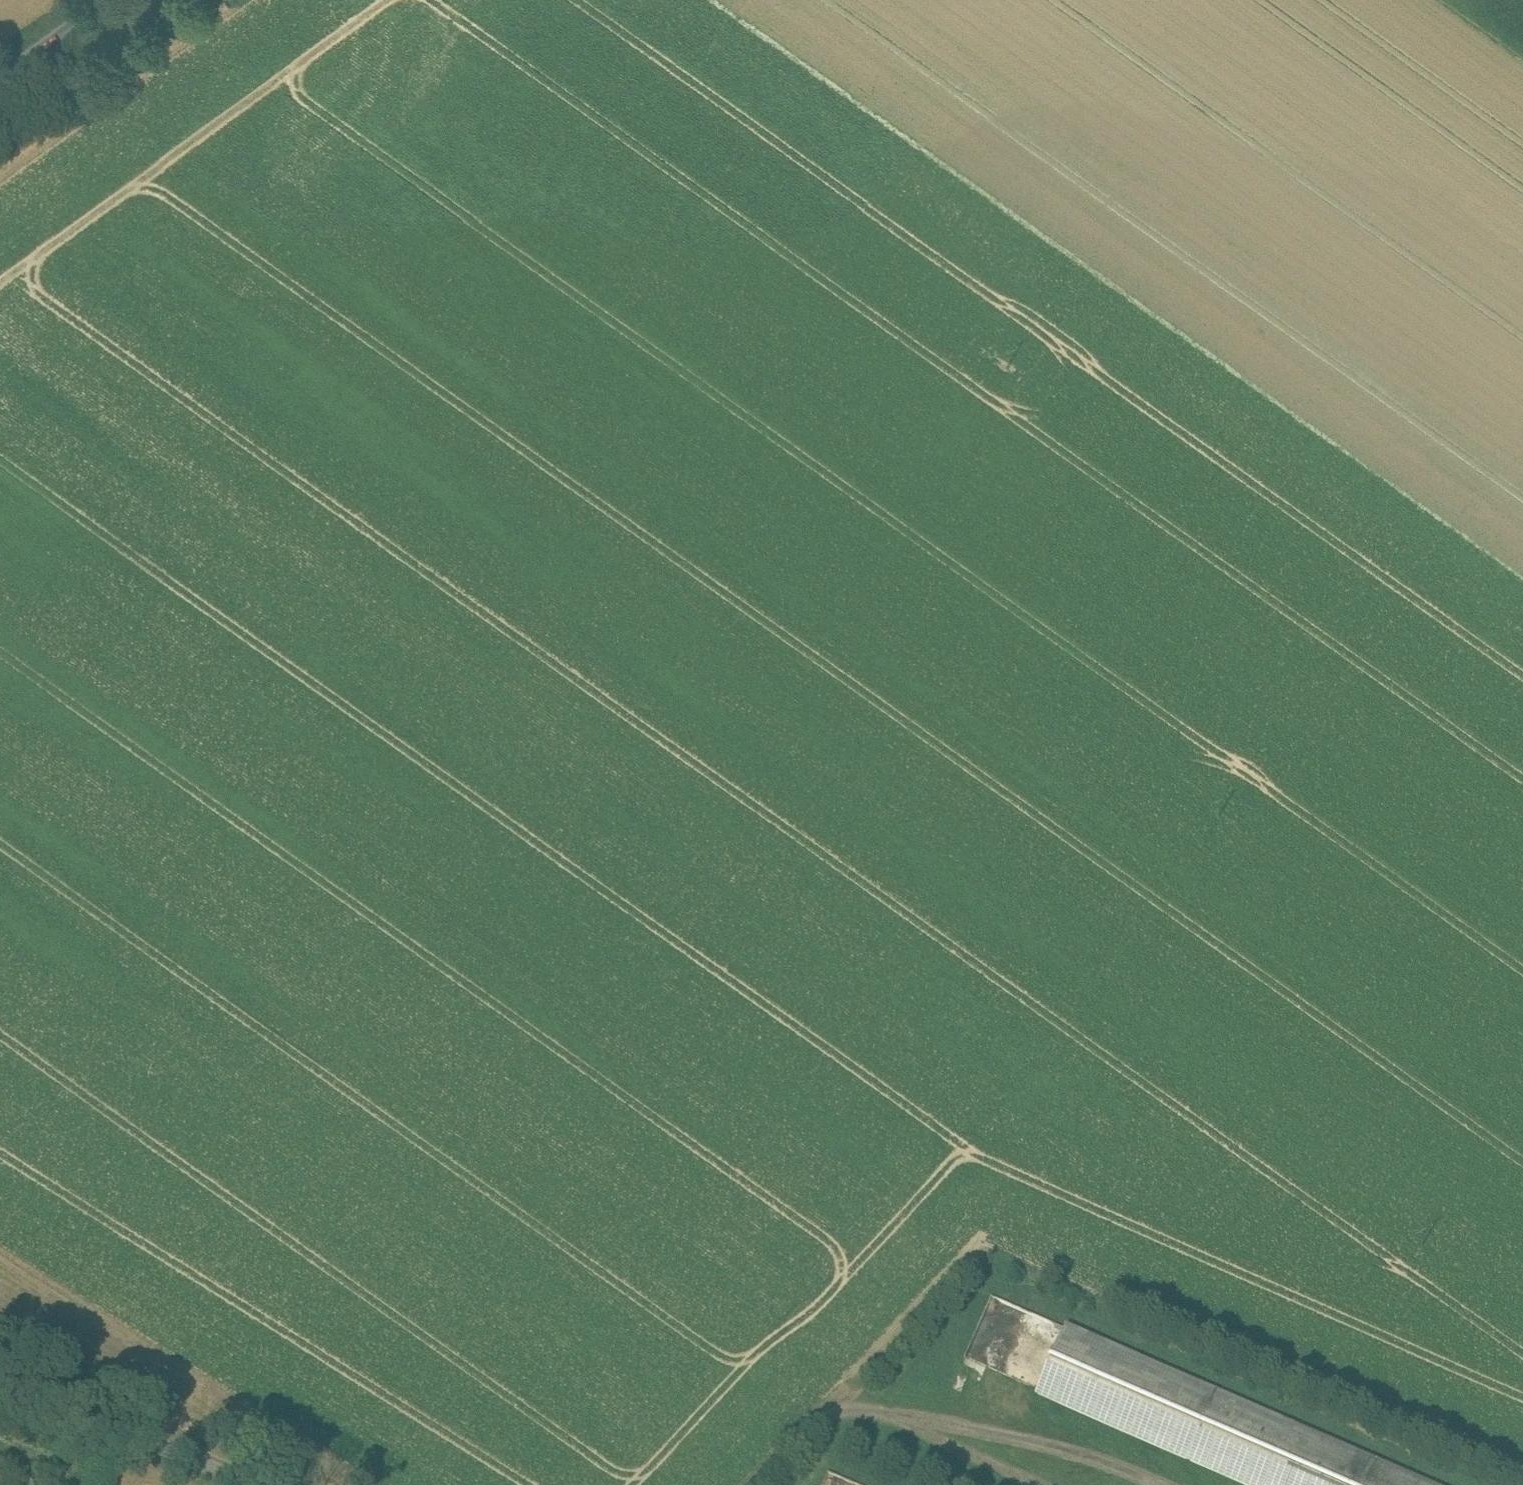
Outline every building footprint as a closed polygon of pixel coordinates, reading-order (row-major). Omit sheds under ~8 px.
[(1067,1329),(1040,1390),(1257,1484),(1426,1484),(1067,1329)]
